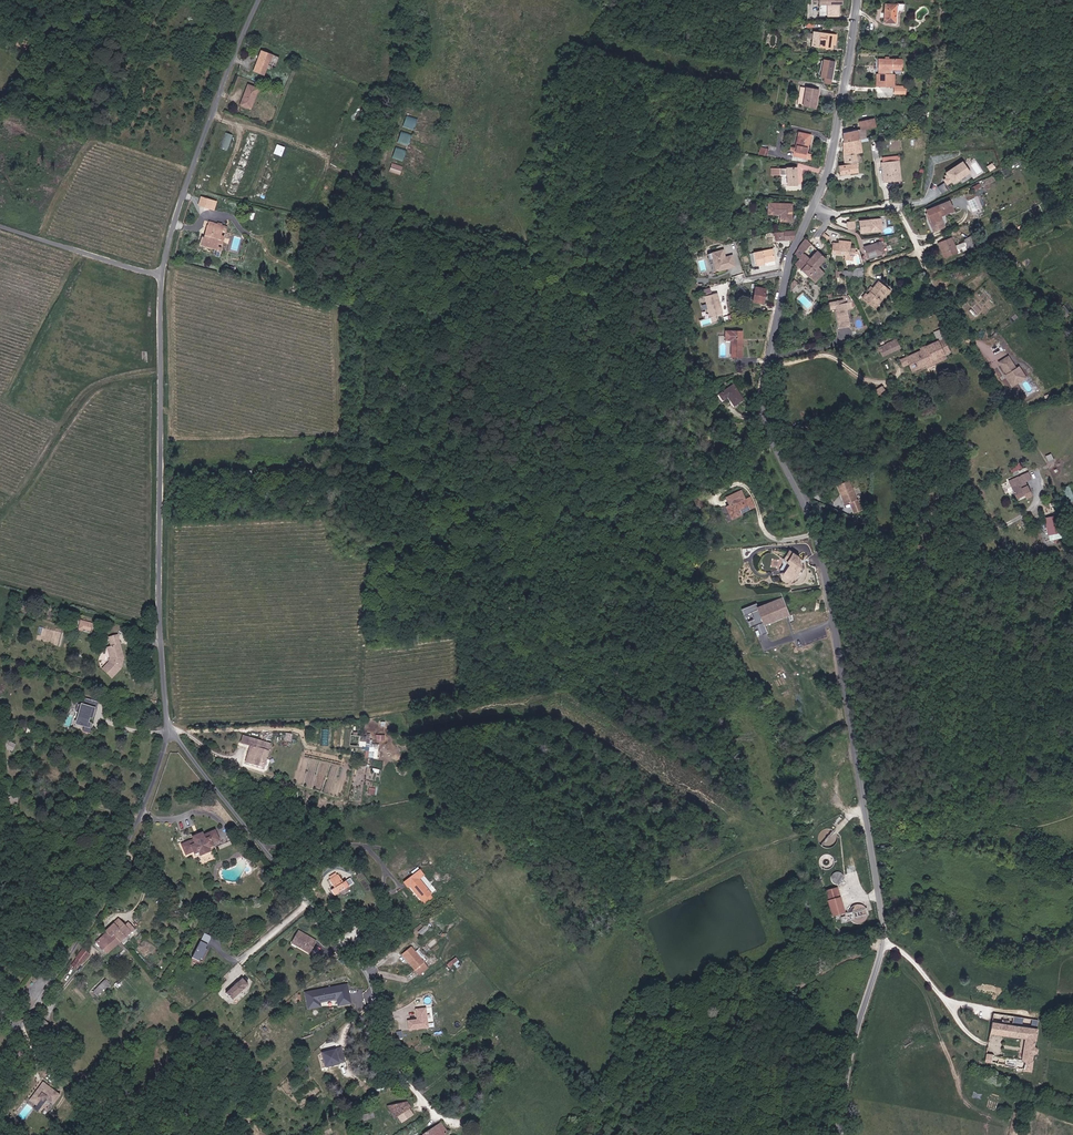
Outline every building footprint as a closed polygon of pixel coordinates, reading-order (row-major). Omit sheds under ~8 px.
[(841,15),(840,3),(844,3),(844,0),(821,0),(821,3),(829,3),(829,15),(841,15)] [(885,4),(884,22),(896,23),(897,10),(905,10),(905,3),(897,2),(897,5),(885,4)] [(832,48),(833,43),(834,38),(837,39),(838,33),(817,30),(815,45),(832,48)] [(271,52),(260,48),(253,68),(263,71),(268,57),(269,57),(271,52)] [(876,86),(879,86),(893,86),(895,86),(895,73),(893,73),(889,73),(889,69),(893,69),(902,69),(902,65),(902,58),(878,58),(879,69),(881,69),(881,73),(879,73),(876,73),(876,86)] [(835,77),(837,61),(826,59),(824,76),(835,77)] [(257,86),(246,81),(239,101),(249,105),(253,92),(255,92),(257,86)] [(822,89),(810,86),(804,86),(801,104),(807,105),(819,107),(822,89)] [(403,125),(414,128),(417,117),(407,114),(403,125)] [(873,120),(871,120),(860,121),(860,129),(843,132),(843,142),(860,140),(864,139),(863,129),(870,128),(873,128),(873,120)] [(401,130),(398,141),(409,144),(412,133),(401,130)] [(258,134),(250,131),(229,189),(237,191),(258,134)] [(795,149),(794,149),(793,154),(811,158),(812,153),(807,152),(811,134),(799,131),(795,149)] [(227,132),(221,147),(228,150),(234,135),(227,132)] [(346,132),(342,145),(352,149),(357,136),(346,132)] [(838,166),(839,175),(858,172),(855,155),(861,154),(860,140),(843,142),(844,165),(838,166)] [(276,143),(258,197),(266,199),(284,146),(276,143)] [(761,145),(758,153),(766,156),(769,148),(761,145)] [(404,160),(406,148),(396,146),(393,157),(404,160)] [(963,161),(945,172),(946,174),(944,175),(945,178),(943,180),(946,186),(952,182),(954,185),(971,173),(963,161)] [(393,162),(390,170),(400,174),(404,166),(393,162)] [(890,183),(897,183),(896,163),(882,167),(890,168),(890,171),(882,171),(882,180),(890,180),(890,183)] [(786,174),(787,187),(796,186),(796,167),(771,167),(771,174),(786,174)] [(218,200),(200,195),(197,205),(215,210),(218,200)] [(792,205),(769,203),(769,213),(781,214),(780,221),(789,222),(790,214),(792,214),(792,205)] [(947,211),(943,203),(922,213),(927,223),(926,224),(930,232),(940,227),(935,217),(947,211)] [(883,233),(883,221),(871,221),(871,225),(869,225),(868,221),(862,221),(862,233),(869,233),(869,229),(871,229),(871,233),(883,233)] [(221,237),(223,230),(224,227),(209,222),(208,226),(203,245),(217,250),(219,244),(221,237)] [(777,235),(778,242),(779,242),(795,240),(796,238),(795,232),(777,235)] [(768,245),(778,242),(777,235),(765,238),(768,245)] [(956,252),(950,238),(937,243),(943,257),(956,252)] [(806,239),(798,249),(802,253),(811,244),(806,239)] [(851,248),(851,247),(852,242),(841,241),(840,243),(838,243),(837,246),(834,246),(833,253),(855,256),(856,249),(851,248)] [(958,251),(965,248),(963,241),(955,245),(958,251)] [(884,255),(882,249),(887,248),(886,244),(881,244),(865,248),(867,259),(884,255)] [(765,261),(776,259),(774,248),(754,253),(758,265),(766,263),(765,261)] [(723,249),(711,253),(716,273),(736,268),(733,255),(725,257),(723,249)] [(810,260),(802,253),(798,249),(795,254),(796,255),(801,260),(796,265),(815,283),(818,280),(811,273),(818,266),(821,264),(826,258),(818,251),(810,260)] [(818,280),(825,272),(818,266),(811,273),(818,280)] [(860,300),(861,300),(873,309),(882,298),(884,299),(889,292),(886,290),(876,283),(865,297),(863,296),(860,300)] [(756,288),(753,302),(762,304),(766,289),(756,288)] [(717,293),(704,296),(709,316),(723,313),(717,293)] [(851,308),(850,299),(849,295),(845,295),(845,300),(829,302),(829,308),(836,308),(836,310),(835,310),(836,315),(837,315),(837,320),(836,321),(837,327),(846,326),(844,314),(842,314),(842,309),(851,308)] [(742,332),(725,332),(725,340),(731,341),(730,357),(741,357),(742,332)] [(897,339),(878,347),(882,357),(901,349),(897,339)] [(945,339),(905,356),(913,373),(952,357),(945,339)] [(1016,367),(1009,355),(998,362),(1006,374),(1004,376),(1012,387),(1027,378),(1019,366),(1016,367)] [(879,396),(886,390),(881,385),(875,390),(879,396)] [(733,407),(741,401),(732,386),(719,395),(722,400),(727,397),(733,407)] [(1045,455),(1048,462),(1054,459),(1051,452),(1045,455)] [(1008,483),(1015,499),(1023,496),(1024,499),(1030,497),(1023,483),(1029,480),(1027,474),(1008,483)] [(837,487),(839,492),(843,490),(845,495),(846,494),(852,492),(848,482),(837,487)] [(1069,502),(1072,500),(1072,492),(1070,483),(1063,486),(1069,502)] [(726,507),(732,519),(756,508),(750,496),(746,498),(742,490),(725,497),(729,505),(726,507)] [(858,500),(854,491),(852,492),(846,494),(850,503),(858,500)] [(1043,516),(1047,534),(1058,532),(1054,514),(1043,516)] [(799,557),(790,551),(784,560),(791,564),(786,574),(786,577),(790,579),(793,581),(794,581),(802,567),(801,564),(800,564),(799,560),(800,560),(799,557)] [(790,579),(786,577),(786,574),(783,574),(784,580),(788,582),(793,581),(790,579)] [(756,606),(742,612),(745,618),(751,615),(754,622),(749,624),(751,630),(759,627),(763,637),(770,634),(766,625),(790,614),(783,599),(758,610),(756,606)] [(79,630),(91,631),(92,621),(79,620),(79,630)] [(124,659),(121,645),(119,637),(111,639),(113,647),(111,647),(108,648),(111,659),(110,663),(103,669),(105,671),(112,678),(122,670),(124,659)] [(89,717),(92,718),(94,718),(96,709),(98,702),(84,698),(82,704),(87,705),(87,707),(76,704),(75,710),(79,711),(76,724),(84,726),(82,732),(89,734),(91,727),(89,727),(91,721),(89,720),(89,717)] [(359,748),(370,748),(371,734),(360,733),(359,748)] [(251,745),(247,756),(246,762),(264,767),(268,750),(257,747),(251,745)] [(370,750),(366,750),(365,756),(378,758),(379,746),(371,745),(370,750)] [(194,838),(182,843),(188,857),(196,853),(197,854),(200,852),(203,859),(217,853),(214,846),(218,845),(217,843),(225,840),(219,826),(193,837),(194,838)] [(825,851),(826,853),(827,854),(829,855),(831,856),(833,856),(835,856),(837,856),(839,855),(841,853),(843,852),(844,850),(844,848),(844,846),(844,843),(843,841),(842,840),(841,838),(839,837),(837,836),(835,836),(832,836),(830,836),(828,837),(827,839),(825,840),(824,842),(824,844),(824,847),(824,849),(825,851)] [(820,863),(819,865),(820,867),(820,869),(821,871),(823,872),(825,873),(827,873),(828,873),(830,873),(832,872),(833,870),(834,869),(835,867),(838,864),(837,861),(835,861),(833,860),(832,858),(830,858),(828,857),(826,857),(825,858),(823,859),(821,860),(820,861),(820,863)] [(847,872),(850,886),(865,883),(861,869),(847,872)] [(339,874),(330,881),(335,887),(337,885),(339,887),(334,891),(336,893),(349,884),(347,881),(345,882),(339,874)] [(844,886),(844,885),(846,886),(848,884),(845,883),(845,881),(844,879),(843,878),(842,877),(841,876),(839,876),(837,876),(835,877),(834,878),(833,879),(832,881),(832,882),(832,883),(833,885),(833,886),(835,888),(836,888),(838,889),(840,889),(841,888),(843,887),(844,886)] [(419,878),(409,885),(421,900),(429,894),(419,878)] [(866,885),(828,894),(831,906),(868,897),(866,885)] [(832,912),(837,933),(861,927),(856,907),(832,912)] [(106,931),(108,934),(97,942),(105,954),(117,945),(122,941),(127,938),(126,937),(135,930),(132,926),(127,929),(121,920),(106,931)] [(298,931),(293,940),(291,943),(297,947),(306,952),(309,953),(311,949),(316,941),(298,931)] [(210,945),(201,941),(192,959),(201,963),(210,945)] [(82,964),(85,961),(91,957),(85,949),(79,953),(76,958),(72,964),(76,969),(82,964)] [(429,969),(422,960),(416,953),(413,949),(405,955),(421,975),(429,969)] [(420,950),(416,953),(422,960),(425,958),(420,950)] [(457,957),(447,963),(452,971),(462,965),(457,957)] [(248,985),(242,978),(226,994),(232,1000),(248,985)] [(107,979),(93,989),(99,995),(112,985),(107,979)] [(347,984),(303,991),(307,1011),(321,1009),(320,1003),(336,1001),(337,1008),(351,1005),(347,984)] [(407,1020),(408,1030),(429,1027),(426,1007),(415,1008),(417,1019),(407,1020)] [(1038,1025),(1038,1020),(991,1014),(987,1041),(994,1042),(995,1036),(1024,1040),(1022,1058),(992,1054),(991,1063),(1004,1064),(1004,1066),(1022,1069),(1022,1070),(1031,1071),(1032,1062),(1033,1053),(1036,1053),(1036,1048),(1033,1047),(1034,1039),(1035,1040),(1038,1025)] [(992,1054),(993,1048),(986,1047),(984,1062),(991,1063),(992,1054)] [(335,1050),(321,1053),(324,1069),(339,1065),(335,1050)] [(60,1094),(43,1083),(31,1100),(38,1105),(43,1098),(44,1099),(46,1097),(54,1102),(60,1094)] [(410,1102),(395,1107),(402,1117),(408,1113),(414,1108),(410,1102)] [(414,1122),(408,1113),(402,1117),(408,1126),(414,1122)] [(422,1134),(421,1134),(445,1134),(449,1132),(440,1122),(428,1130),(422,1134)]
